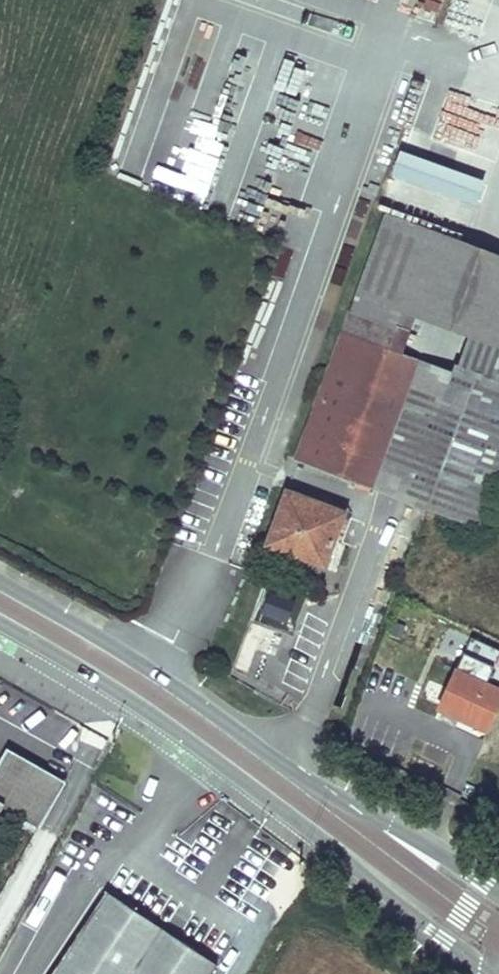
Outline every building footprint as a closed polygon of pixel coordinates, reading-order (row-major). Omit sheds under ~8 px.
[(439,13),(444,2),(440,0),(410,0),(439,13)] [(485,20),(493,0),(454,0),(452,7),(485,20)] [(386,212),(350,311),(342,332),(401,354),(410,330),(397,325),(402,311),(446,327),(469,336),(459,365),(473,370),(498,299),(498,253),(485,248),(386,212)] [(473,370),(498,378),(498,299),(473,370)] [(401,354),(342,332),(297,458),(377,487),(423,362),(401,354)] [(434,366),(423,362),(377,487),(390,492),(406,498),(450,372),(434,366)] [(459,365),(454,363),(450,372),(406,498),(425,505),(473,370),(459,365)] [(473,370),(425,505),(482,526),(483,523),(486,514),(498,478),(498,378),(473,370)] [(343,512),(288,491),(269,542),(324,564),(343,512)] [(492,527),(495,517),(486,514),(483,523),(492,527)] [(259,621),(290,630),(297,600),(266,592),(259,621)] [(279,668),(284,629),(254,625),(248,663),(279,668)] [(469,645),(440,708),(460,717),(487,729),(498,704),(498,658),(469,645)] [(487,729),(460,717),(456,727),(482,739),(487,729)] [(1,806),(37,827),(62,784),(7,753),(0,765),(0,807),(1,806)] [(107,893),(54,973),(210,973),(216,965),(107,893)]
